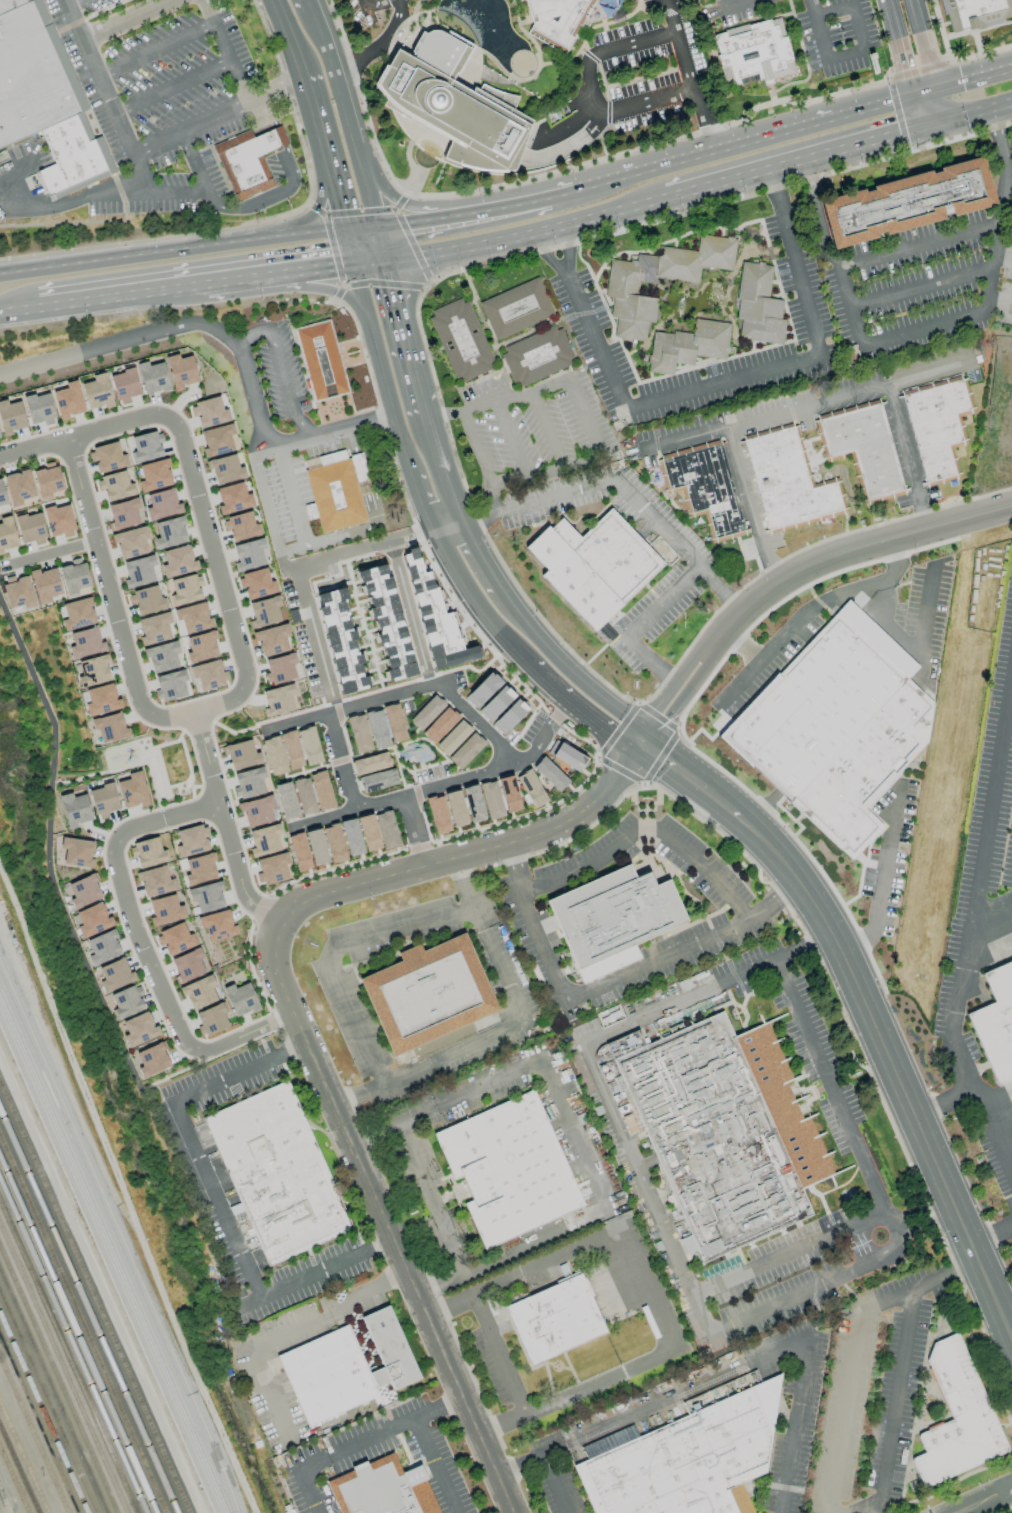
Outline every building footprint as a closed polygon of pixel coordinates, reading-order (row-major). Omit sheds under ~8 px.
[(40,133),(0,151),(0,0),(34,0),(43,0),(97,140),(102,137),(119,174),(52,204),(38,173),(55,165),(40,133)] [(534,24),(528,0),(596,0),(567,55),(529,34),(534,24)] [(952,35),(942,0),(1011,0),(1011,18),(952,35)] [(796,74),(771,82),(734,93),(718,37),(780,19),(796,74)] [(516,171),(489,171),(466,166),(447,159),(457,141),(414,117),(410,121),(385,106),(391,97),(380,89),(405,48),(417,55),(429,29),(440,34),(447,38),(451,39),(453,40),(476,52),(461,82),(478,93),(482,84),(522,96),(518,112),(540,125),(516,171)] [(277,188),(263,159),(286,148),(279,128),(222,156),(243,204),(277,188)] [(862,189),(863,192),(872,190),(871,187),(929,170),(930,173),(939,171),(938,168),(981,156),(994,204),(951,216),(950,213),(941,216),(942,219),(884,235),(883,232),(875,234),(876,237),(832,249),(819,201),(862,189)] [(645,342),(647,322),(654,323),(657,298),(636,296),(638,282),(655,284),(655,278),(697,283),(699,267),(732,270),(735,238),(698,234),(696,251),(658,247),(657,256),(636,254),(635,262),(609,259),(605,297),(612,298),(610,318),(616,318),(614,338),(645,342)] [(782,344),(785,320),(780,319),(783,300),(768,299),(772,265),(740,261),(734,318),(740,319),(738,339),(782,344)] [(479,301),(539,275),(557,320),(496,345),(479,301)] [(425,310),(466,295),(495,372),(455,386),(425,310)] [(320,402),(354,392),(334,319),(313,325),(300,329),(320,402)] [(730,323),(694,319),(692,335),(652,330),(647,372),(672,375),(673,363),(693,365),(694,356),(726,360),(730,323)] [(499,349),(559,325),(575,363),(514,387),(499,349)] [(197,382),(192,356),(179,358),(178,354),(166,356),(173,391),(183,390),(182,385),(197,382)] [(163,362),(149,366),(147,361),(136,364),(145,396),(170,389),(163,362)] [(141,394),(134,368),(110,375),(117,405),(130,402),(129,397),(141,394)] [(87,410),(104,405),(105,409),(113,406),(105,372),(92,376),(93,381),(81,384),(87,410)] [(899,391),(926,487),(960,478),(951,448),(966,443),(959,416),(974,412),(965,379),(961,380),(959,374),(899,391)] [(53,391),(58,419),(84,414),(77,380),(65,383),(66,389),(53,391)] [(42,422),(44,426),(56,423),(48,392),(23,398),(30,425),(42,422)] [(227,422),(220,397),(189,404),(193,418),(197,416),(200,428),(227,422)] [(812,422),(824,463),(849,456),(863,506),(904,494),(878,399),(817,416),(818,420),(812,422)] [(7,404),(6,400),(0,401),(0,427),(2,437),(11,435),(10,431),(26,428),(21,401),(7,404)] [(741,436),(768,534),(848,513),(838,476),(813,483),(797,426),(792,427),(791,422),(741,436)] [(205,457),(233,451),(230,435),(234,434),(232,424),(200,431),(205,457)] [(131,437),(134,452),(130,453),(132,463),(164,457),(159,431),(131,437)] [(659,455),(660,460),(657,461),(658,465),(664,489),(665,494),(681,489),(689,517),(703,513),(711,543),(744,534),(719,439),(659,455)] [(124,468),(120,443),(91,448),(96,473),(124,468)] [(303,463),(347,451),(350,460),(366,455),(377,494),(363,498),(370,524),(323,537),(303,463)] [(245,478),(243,467),(238,468),(235,455),(210,459),(214,484),(245,478)] [(137,482),(141,493),(173,484),(165,458),(139,466),(143,480),(137,482)] [(11,508),(59,497),(57,491),(63,490),(56,461),(43,464),(44,468),(31,472),(30,468),(3,475),(11,508)] [(105,503),(133,495),(127,471),(98,477),(105,503)] [(222,515),(254,506),(251,492),(246,494),(243,481),(215,489),(222,515)] [(180,513),(175,487),(147,494),(150,507),(145,508),(148,521),(180,513)] [(111,530),(139,525),(136,509),(139,508),(137,499),(107,504),(111,530)] [(48,537),(74,534),(70,504),(44,508),(48,537)] [(612,507),(647,540),(664,565),(595,632),(540,576),(545,572),(526,549),(561,518),(580,537),(612,507)] [(221,519),(224,531),(229,530),(232,542),(258,535),(252,511),(221,519)] [(15,518),(21,544),(34,540),(35,545),(46,542),(38,512),(15,518)] [(18,547),(10,516),(0,518),(0,551),(18,547)] [(187,543),(182,517),(155,522),(158,539),(154,539),(155,549),(187,543)] [(121,560),(147,552),(143,539),(148,538),(145,526),(111,535),(114,545),(117,544),(121,560)] [(238,571),(265,565),(261,550),(265,549),(263,538),(232,545),(238,571)] [(164,579),(197,570),(190,544),(162,552),(166,565),(161,566),(164,579)] [(401,551),(429,659),(441,656),(444,668),(482,659),(478,644),(462,648),(453,609),(444,612),(433,568),(424,570),(418,546),(401,551)] [(155,566),(153,556),(123,562),(127,580),(124,581),(126,588),(155,582),(151,566),(155,566)] [(82,557),(70,560),(71,564),(59,568),(66,594),(90,587),(82,557)] [(415,674),(388,564),(361,570),(387,681),(415,674)] [(50,597),(62,594),(55,567),(30,573),(38,605),(51,602),(50,597)] [(247,600),(274,593),(268,568),(237,576),(240,589),(244,588),(247,600)] [(165,583),(171,607),(202,599),(198,585),(202,584),(199,573),(165,583)] [(36,607),(26,576),(14,579),(13,576),(1,580),(11,614),(36,607)] [(138,615),(163,610),(158,587),(128,592),(130,605),(136,604),(138,615)] [(317,594),(338,695),(370,688),(367,676),(364,676),(354,630),(351,630),(343,588),(317,594)] [(247,603),(254,628),(280,622),(277,607),(281,607),(278,596),(247,603)] [(96,622),(89,597),(62,604),(66,619),(61,621),(64,631),(96,622)] [(847,601),(918,668),(907,680),(932,703),(927,742),(863,810),(882,827),(850,860),(719,738),(847,601)] [(176,621),(182,620),(185,634),(212,627),(205,602),(173,610),(176,621)] [(167,624),(171,622),(169,612),(138,619),(142,637),(139,637),(141,646),(171,639),(167,624)] [(285,637),(290,636),(286,623),(252,633),(254,642),(258,641),(262,657),(288,650),(285,637)] [(106,651),(104,641),(100,642),(96,627),(70,633),(73,646),(68,647),(71,659),(106,651)] [(218,656),(212,631),(186,637),(190,653),(186,653),(188,663),(218,656)] [(179,653),(177,641),(143,649),(145,658),(149,657),(152,673),(178,668),(175,653),(179,653)] [(266,685),(296,679),(292,654),(265,659),(268,674),(264,674),(266,685)] [(107,662),(106,655),(78,660),(81,677),(77,677),(79,687),(110,681),(106,662),(107,662)] [(226,671),(223,672),(219,659),(189,667),(192,679),(196,678),(200,691),(230,683),(226,671)] [(157,702),(187,695),(181,670),(155,677),(158,690),(154,691),(157,702)] [(476,709),(502,682),(490,671),(464,698),(476,709)] [(86,689),(89,704),(84,705),(87,716),(122,709),(120,699),(116,700),(113,684),(86,689)] [(290,695),(295,694),(293,684),(262,691),(267,717),(294,711),(290,695)] [(490,724),(502,735),(529,708),(504,684),(478,711),(490,723),(490,724)] [(420,731),(445,705),(433,695),(409,721),(420,731)] [(390,743),(405,740),(399,704),(384,707),(390,743)] [(433,745),(459,718),(447,707),(421,734),(433,745)] [(364,714),(373,749),(389,744),(380,710),(364,714)] [(127,738),(122,713),(90,719),(93,730),(98,730),(101,743),(127,738)] [(372,750),(362,714),(346,718),(356,754),(372,750)] [(446,757),(471,730),(460,719),(435,746),(446,757)] [(320,763),(315,728),(299,730),(304,765),(320,763)] [(282,733),(287,769),(302,767),(296,731),(282,733)] [(447,758),(459,770),(485,744),(474,732),(447,758)] [(271,776),(287,771),(277,736),(261,741),(271,776)] [(547,753),(578,773),(586,759),(555,739),(547,753)] [(230,769),(261,764),(260,752),(254,753),(252,740),(226,745),(230,769)] [(390,768),(387,753),(352,760),(354,774),(390,768)] [(532,768),(558,792),(569,781),(543,757),(532,768)] [(234,773),(236,787),(233,788),(235,799),(265,793),(261,768),(234,773)] [(530,809),(546,801),(530,769),(515,777),(525,795),(523,795),(530,809)] [(123,808),(140,804),(140,807),(149,805),(141,770),(127,773),(129,779),(117,782),(123,808)] [(397,786),(394,770),(360,776),(362,791),(397,786)] [(311,774),(317,811),(333,808),(327,771),(311,774)] [(499,778),(504,812),(519,810),(514,776),(499,778)] [(300,816),(315,813),(308,777),(293,780),(300,816)] [(488,820),(504,816),(495,780),(479,784),(488,820)] [(275,785),(282,820),(298,817),(291,782),(275,785)] [(95,819),(108,817),(107,812),(118,810),(114,784),(90,788),(95,819)] [(461,788),(470,822),(485,819),(476,785),(461,788)] [(444,794),(452,828),(468,824),(459,790),(444,794)] [(85,794),(72,797),(71,793),(59,796),(66,828),(92,822),(85,794)] [(274,807),(271,795),(239,804),(246,829),(273,821),(269,808),(274,807)] [(427,799),(433,835),(449,832),(443,795),(427,799)] [(382,850),(398,847),(392,811),(376,814),(382,850)] [(379,849),(373,814),(358,817),(364,851),(379,849)] [(362,853),(356,819),(341,821),(346,856),(362,853)] [(281,851),(277,835),(281,834),(279,824),(248,831),(254,857),(281,851)] [(346,860),(338,824),(323,827),(331,864),(346,860)] [(178,832),(201,825),(202,829),(208,827),(210,836),(205,837),(205,839),(208,839),(211,850),(179,858),(176,847),(182,845),(178,832)] [(328,862),(319,829),(304,833),(313,866),(328,862)] [(296,872),(311,868),(302,833),(287,836),(296,872)] [(63,838),(95,842),(94,844),(95,844),(93,860),(95,860),(94,868),(65,864),(67,849),(62,848),(63,838)] [(130,849),(135,847),(134,845),(158,838),(162,851),(166,850),(169,861),(140,869),(137,856),(132,858),(130,849)] [(186,861),(214,853),(216,861),(213,862),(218,878),(188,886),(185,876),(190,875),(186,861)] [(256,860),(259,873),(256,874),(259,886),(290,878),(284,853),(256,860)] [(136,874),(139,873),(166,866),(169,880),(174,879),(177,889),(147,898),(147,896),(146,896),(143,886),(144,886),(143,883),(144,883),(144,881),(139,882),(136,874)] [(551,904),(634,868),(640,881),(655,875),(660,888),(676,881),(694,924),(581,973),(551,904)] [(69,885),(96,873),(100,881),(96,882),(103,898),(75,911),(70,901),(75,898),(69,885)] [(188,890),(222,881),(224,890),(220,891),(221,893),(222,893),(226,907),(200,914),(196,902),(191,903),(188,890)] [(150,901),(175,894),(179,907),(183,906),(187,918),(153,927),(151,919),(156,918),(155,915),(154,916),(150,901)] [(77,913),(102,903),(103,904),(109,918),(112,917),(115,925),(83,939),(77,928),(82,926),(77,913)] [(198,919),(229,910),(230,912),(231,912),(234,922),(233,922),(234,925),(232,925),(233,927),(235,926),(236,929),(237,928),(239,934),(226,938),(227,938),(220,940),(210,942),(206,927),(201,929),(198,919)] [(157,938),(161,936),(159,932),(183,922),(189,935),(192,934),(197,945),(171,957),(170,955),(169,956),(166,949),(167,948),(165,944),(161,946),(157,938)] [(88,942),(114,930),(118,937),(117,937),(117,938),(115,939),(115,941),(116,940),(122,955),(93,968),(89,957),(94,955),(88,942)] [(365,981),(469,935),(503,1012),(399,1059),(365,981)] [(173,959),(200,947),(205,957),(201,959),(207,972),(187,981),(187,982),(182,984),(182,983),(178,984),(175,978),(178,976),(178,975),(180,975),(173,959)] [(100,968),(125,957),(131,971),(130,971),(131,973),(135,971),(139,979),(131,983),(131,982),(113,990),(114,990),(106,994),(100,982),(105,980),(100,968)] [(987,975),(1001,1004),(972,1017),(1011,1110),(1011,964),(987,975)] [(182,988),(213,974),(218,985),(214,987),(219,1000),(195,1010),(189,997),(190,996),(189,994),(185,996),(182,988)] [(259,1008),(249,982),(234,988),(233,984),(222,988),(235,1018),(259,1008)] [(112,995),(134,985),(136,988),(140,986),(144,994),(139,996),(141,999),(142,998),(147,1008),(116,1022),(111,1010),(118,1007),(112,995)] [(198,1013),(224,1001),(229,1012),(226,1013),(232,1026),(208,1037),(206,1034),(202,1035),(199,1027),(203,1025),(202,1023),(203,1023),(198,1013)] [(124,1022),(149,1011),(150,1013),(151,1012),(156,1023),(155,1023),(155,1025),(154,1025),(155,1027),(160,1025),(163,1033),(130,1048),(125,1036),(130,1034),(124,1022)] [(642,1033),(649,1049),(726,1014),(737,1039),(769,1024),(838,1177),(805,1192),(816,1216),(693,1272),(595,1055),(642,1033)] [(141,1067),(138,1068),(141,1078),(170,1067),(161,1043),(136,1052),(141,1067)] [(206,1113),(263,1265),(349,1233),(292,1081),(206,1113)] [(488,1251),(590,1206),(540,1091),(441,1136),(488,1251)] [(509,1309),(585,1276),(610,1334),(534,1367),(509,1309)] [(277,1353),(305,1426),(375,1400),(377,1408),(397,1400),(393,1390),(418,1380),(390,1305),(361,1316),(381,1368),(367,1373),(349,1326),(277,1353)] [(1011,1455),(1011,1449),(963,1336),(940,1344),(932,1361),(958,1419),(924,1435),(932,1454),(916,1462),(931,1489),(1011,1455)] [(744,1486),(756,1512),(595,1512),(576,1469),(784,1374),(769,1472),(744,1486)] [(637,1438),(633,1427),(584,1445),(588,1456),(637,1438)] [(340,1512),(439,1512),(419,1467),(401,1474),(392,1452),(367,1463),(365,1460),(351,1467),(353,1471),(327,1483),(340,1512)]
